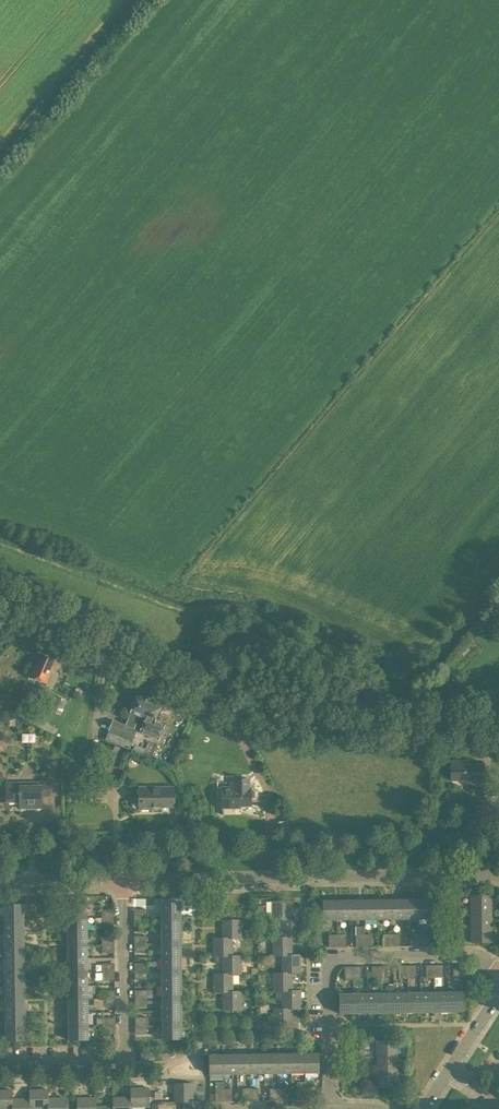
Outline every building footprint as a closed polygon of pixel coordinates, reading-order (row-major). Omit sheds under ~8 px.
[(46,684),(56,661),(38,653),(28,676),(46,684)] [(37,704),(43,689),(25,681),(20,691),(23,692),(21,697),(37,704)] [(74,692),(78,697),(83,692),(78,687),(74,692)] [(67,700),(57,696),(51,711),(61,715),(67,700)] [(139,716),(142,717),(149,701),(137,696),(130,712),(131,713),(125,726),(112,721),(104,739),(129,749),(137,730),(133,729),(139,716)] [(142,717),(145,718),(139,732),(157,740),(163,726),(154,722),(160,706),(149,701),(142,717)] [(47,721),(18,706),(14,714),(42,730),(47,721)] [(157,744),(149,741),(143,755),(151,758),(157,744)] [(121,748),(109,743),(99,768),(111,773),(121,748)] [(460,764),(460,761),(450,761),(450,781),(472,780),(472,784),(483,784),(483,764),(460,764)] [(20,787),(20,783),(7,783),(7,802),(20,802),(20,809),(42,809),(42,797),(50,797),(50,779),(41,779),(41,787),(20,787)] [(250,805),(250,804),(250,800),(254,797),(254,791),(249,789),(248,789),(248,780),(241,780),(241,779),(240,779),(240,780),(233,780),(233,787),(220,788),(221,804),(222,804),(222,808),(235,808),(234,806),(250,805)] [(138,787),(139,804),(141,804),(141,809),(153,809),(153,807),(174,807),(174,804),(174,787),(138,787)] [(492,803),(492,789),(481,789),(481,803),(492,803)] [(470,895),(470,911),(491,910),(491,895),(470,895)] [(431,898),(417,899),(418,918),(431,918),(431,898)] [(377,919),(377,899),(363,900),(364,919),(377,919)] [(391,918),(390,899),(377,899),(377,919),(391,918)] [(390,899),(391,918),(404,918),(404,899),(390,899)] [(404,899),(404,918),(418,918),(417,899),(404,899)] [(323,919),(337,919),(336,900),(323,900),(323,919)] [(350,919),(350,900),(336,900),(337,919),(350,919)] [(364,919),(363,900),(350,900),(350,919),(364,919)] [(272,901),(273,920),(281,920),(286,920),(286,919),(291,919),(291,901),(272,901)] [(161,903),(161,917),(180,916),(180,903),(161,903)] [(67,904),(67,918),(86,918),(86,904),(67,904)] [(5,905),(5,918),(24,918),(24,905),(5,905)] [(134,910),(134,918),(147,918),(147,909),(134,910)] [(101,910),(101,918),(113,918),(113,910),(101,910)] [(471,926),(492,926),(491,910),(470,911),(471,926)] [(180,916),(161,917),(161,930),(180,930),(180,916)] [(24,918),(5,918),(5,933),(24,932),(24,918)] [(67,931),(86,931),(86,918),(67,918),(67,931)] [(114,926),(113,918),(101,918),(95,918),(95,924),(101,924),(101,926),(114,926)] [(147,926),(147,918),(134,918),(134,926),(147,926)] [(241,919),(222,919),(222,938),(227,938),(232,938),(241,938),(241,919)] [(286,920),(281,920),(281,937),(286,937),(291,937),(300,937),(300,919),(291,919),(286,919),(286,920)] [(492,941),(492,926),(471,926),(471,942),(492,941)] [(180,930),(161,930),(161,944),(181,944),(180,930)] [(67,945),(87,945),(86,931),(67,931),(67,945)] [(24,932),(5,933),(5,945),(24,945),(24,932)] [(399,933),(390,934),(391,946),(399,946),(399,933)] [(426,933),(417,933),(417,946),(426,946),(426,933)] [(328,947),(336,947),(336,934),(328,934),(328,947)] [(344,934),(336,934),(336,947),(344,947),(344,934)] [(355,947),(363,947),(363,934),(355,934),(355,947)] [(371,934),(363,934),(363,947),(371,946),(371,934)] [(382,946),(391,946),(390,934),(382,934),(382,946)] [(102,936),(102,945),(114,945),(114,936),(102,936)] [(134,937),(134,945),(147,945),(147,937),(134,937)] [(286,954),(291,954),(291,937),(286,937),(281,937),(273,937),(273,956),(282,955),(286,955),(286,954)] [(227,955),(232,955),(232,938),(227,938),(222,938),(214,938),(214,956),(222,956),(227,956),(227,955)] [(181,944),(161,944),(162,957),(181,957),(181,944)] [(24,945),(5,945),(5,959),(24,959),(24,945)] [(87,945),(67,945),(67,959),(87,958),(87,945)] [(114,953),(114,945),(102,945),(102,953),(114,953)] [(147,953),(147,945),(134,945),(134,953),(147,953)] [(286,955),(282,955),(282,973),(287,973),(291,973),(300,973),(300,954),(291,954),(286,954),(286,955)] [(227,956),(222,956),(222,973),(227,973),(227,974),(232,974),(241,974),(241,955),(232,955),(227,955),(227,956)] [(162,971),(181,971),(181,957),(162,957),(162,971)] [(87,958),(67,959),(67,972),(87,972),(87,958)] [(5,973),(25,973),(24,959),(5,959),(5,973)] [(102,964),(102,972),(114,972),(114,964),(102,964)] [(134,964),(134,972),(147,972),(147,964),(134,964)] [(452,977),(461,976),(461,964),(452,964),(452,977)] [(398,978),(406,978),(406,965),(398,965),(398,978)] [(414,965),(406,965),(406,978),(414,977),(414,965)] [(425,977),(433,977),(433,965),(425,965),(425,977)] [(441,965),(433,965),(433,977),(441,977),(441,965)] [(344,979),(352,978),(352,966),(344,966),(344,979)] [(360,966),(352,966),(352,978),(360,978),(360,966)] [(371,978),(379,978),(379,966),(371,966),(371,978)] [(387,966),(379,966),(379,978),(387,978),(387,966)] [(162,984),(181,984),(181,971),(162,971),(162,984)] [(87,972),(67,972),(68,985),(87,985),(87,972)] [(114,980),(114,972),(102,972),(102,980),(114,980)] [(147,980),(147,972),(134,972),(134,980),(147,980)] [(5,986),(25,986),(25,973),(5,973),(5,986)] [(227,991),(232,991),(232,974),(227,974),(227,973),(222,973),(214,973),(214,992),(222,992),(227,992),(227,991)] [(287,990),(292,990),(291,973),(287,973),(282,973),(273,973),(273,992),(282,992),(287,992),(287,990)] [(162,998),(181,998),(181,984),(162,984),(162,998)] [(87,985),(68,985),(68,999),(87,999),(87,985)] [(5,1000),(25,999),(25,986),(5,986),(5,1000)] [(102,991),(102,999),(114,999),(114,990),(102,991)] [(287,992),(282,992),(282,1008),(287,1008),(292,1008),(300,1008),(300,990),(292,990),(287,990),(287,992)] [(135,991),(135,999),(147,999),(147,991),(135,991)] [(241,991),(232,991),(227,991),(227,992),(222,992),(222,1010),(241,1010),(241,991)] [(461,991),(447,992),(448,1011),(461,1011),(461,991)] [(394,993),(394,1012),(407,1012),(407,992),(394,993)] [(407,992),(407,1012),(421,1012),(420,992),(407,992)] [(420,992),(421,1012),(434,1011),(434,992),(420,992)] [(434,992),(434,1011),(448,1011),(447,992),(434,992)] [(339,1013),(353,1013),(353,993),(338,994),(339,1013)] [(353,993),(353,1013),(367,1013),(367,993),(353,993)] [(367,993),(367,1013),(381,1012),(380,993),(367,993)] [(380,993),(381,1012),(394,1012),(394,993),(380,993)] [(162,1011),(181,1011),(181,998),(162,998),(162,1011)] [(6,1013),(25,1013),(25,999),(5,1000),(6,1013)] [(87,999),(68,999),(68,1013),(87,1013),(87,999)] [(114,1007),(114,999),(102,999),(102,1007),(114,1007)] [(147,1007),(147,999),(135,999),(135,1007),(147,1007)] [(273,1027),(292,1027),(292,1008),(287,1008),(282,1008),(273,1008),(273,1027)] [(162,1025),(181,1025),(181,1011),(162,1011),(162,1025)] [(6,1027),(25,1027),(25,1013),(6,1013),(6,1027)] [(87,1013),(68,1013),(68,1026),(87,1026),(87,1013)] [(102,1017),(102,1025),(114,1025),(114,1017),(102,1017)] [(135,1018),(135,1026),(148,1026),(148,1017),(135,1018)] [(114,1034),(114,1025),(102,1025),(102,1034),(114,1034)] [(181,1039),(181,1025),(162,1025),(162,1039),(181,1039)] [(88,1040),(87,1026),(68,1026),(68,1040),(88,1040)] [(148,1034),(148,1026),(135,1026),(135,1034),(148,1034)] [(25,1041),(25,1027),(6,1027),(6,1041),(25,1041)] [(376,1040),(376,1056),(397,1056),(397,1040),(376,1040)] [(141,1061),(154,1061),(154,1053),(141,1053),(141,1061)] [(277,1073),(277,1053),(264,1054),(264,1073),(277,1073)] [(291,1073),(291,1053),(277,1053),(277,1073),(291,1073)] [(304,1073),(304,1053),(291,1053),(291,1073),(304,1073)] [(318,1053),(304,1053),(304,1073),(318,1072),(318,1053)] [(209,1074),(223,1074),(223,1054),(209,1054),(209,1074)] [(236,1074),(236,1054),(223,1054),(223,1074),(236,1074)] [(250,1073),(250,1054),(236,1054),(236,1074),(250,1073)] [(264,1073),(264,1054),(250,1054),(250,1073),(264,1073)] [(376,1071),(397,1071),(397,1056),(376,1056),(376,1071)] [(397,1086),(397,1071),(376,1071),(376,1087),(397,1086)] [(193,1102),(193,1101),(193,1084),(175,1084),(175,1102),(183,1102),(193,1102)] [(296,1100),(304,1100),(304,1087),(296,1087),(296,1100)] [(312,1087),(304,1087),(304,1100),(313,1100),(312,1087)] [(131,1088),(131,1097),(131,1107),(149,1107),(149,1088),(131,1088)] [(242,1101),(250,1101),(250,1088),(242,1088),(242,1101)] [(258,1088),(250,1088),(250,1101),(258,1100),(258,1088)] [(269,1100),(277,1100),(277,1088),(269,1088),(269,1100)] [(285,1088),(277,1088),(277,1100),(285,1100),(285,1088)] [(215,1101),(223,1101),(223,1089),(214,1089),(215,1101)] [(231,1089),(223,1089),(223,1101),(231,1101),(231,1089)] [(12,1108),(12,1099),(13,1099),(13,1090),(0,1090),(0,1108),(12,1108)] [(30,1090),(30,1099),(30,1108),(31,1108),(48,1108),(48,1098),(49,1098),(48,1090),(30,1090)] [(95,1106),(96,1106),(95,1097),(77,1098),(77,1108),(95,1108),(95,1106)] [(131,1107),(131,1097),(113,1097),(113,1106),(113,1108),(131,1108),(131,1107)] [(48,1108),(66,1108),(66,1098),(49,1098),(48,1098),(48,1108)] [(13,1099),(12,1099),(12,1108),(31,1108),(30,1108),(30,1099),(13,1099)] [(193,1102),(183,1102),(183,1108),(202,1108),(201,1101),(193,1101),(193,1102)]
